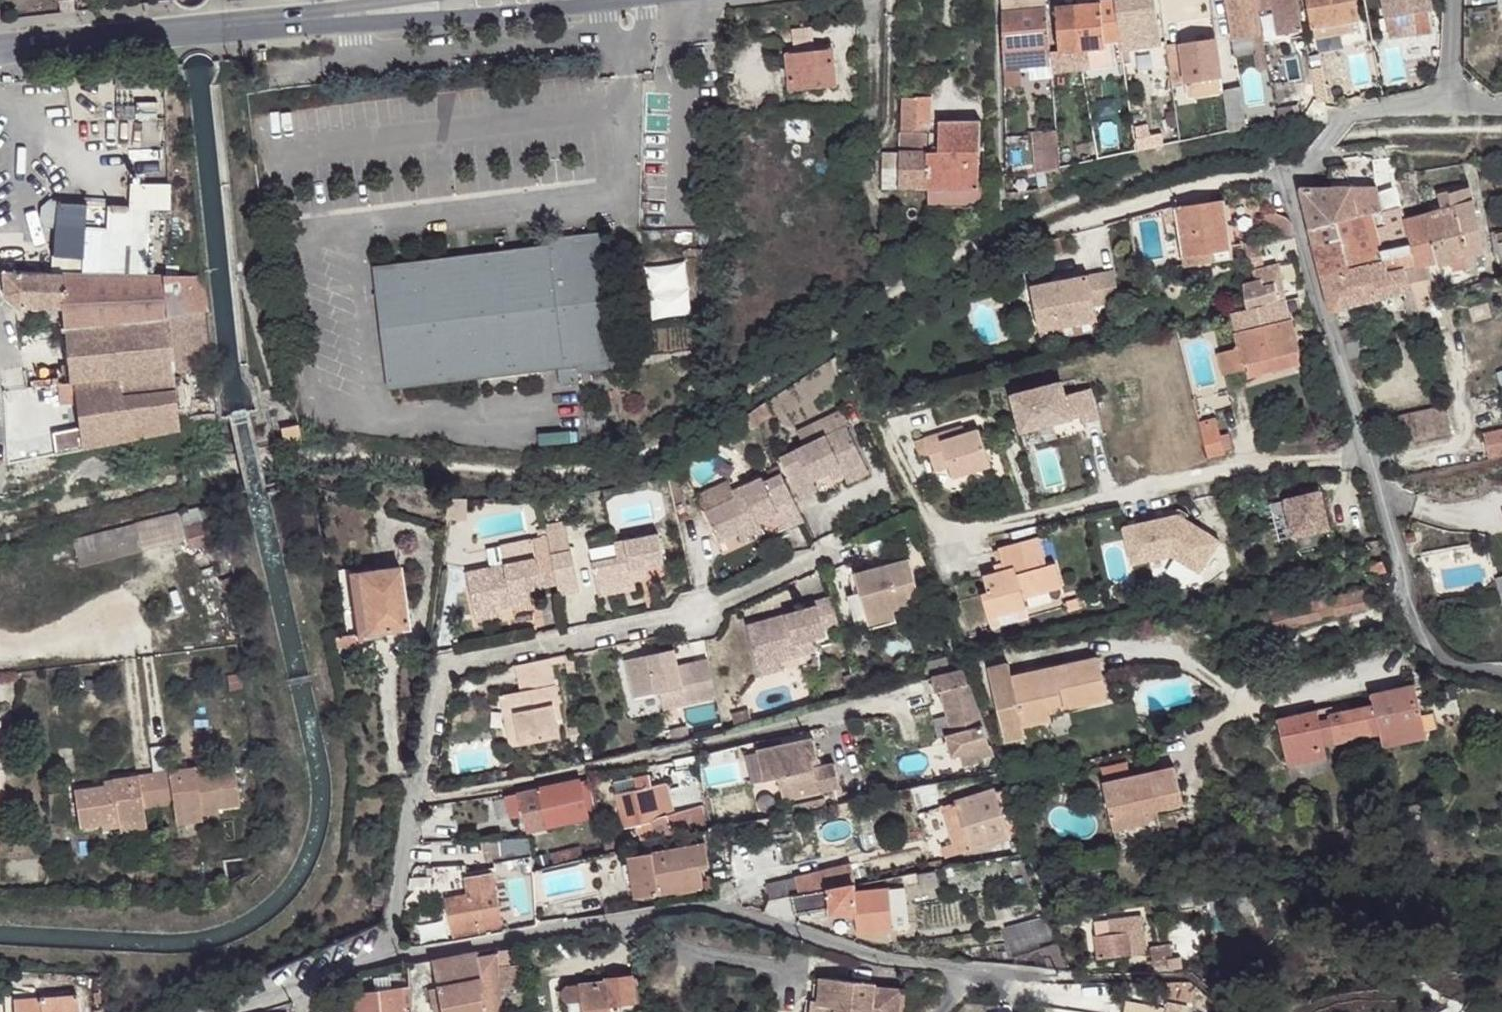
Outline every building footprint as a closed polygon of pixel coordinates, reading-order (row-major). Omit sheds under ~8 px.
[(1045,0),(1002,0),(1003,11),(1002,11),(1003,67),(1051,63),(1050,50),(1045,0)] [(1121,50),(1161,44),(1154,0),(1114,0),(1114,2),(1119,32),(1121,50)] [(1231,38),(1253,34),(1257,53),(1264,52),(1257,11),(1255,0),(1224,0),(1231,38)] [(1257,11),(1273,9),(1277,34),(1301,30),(1296,0),(1255,0),(1257,11)] [(1356,0),(1308,0),(1316,39),(1362,31),(1356,0)] [(1431,11),(1429,0),(1383,0),(1389,39),(1432,33),(1431,11)] [(1119,32),(1114,2),(1056,7),(1060,49),(1060,51),(1104,48),(1103,34),(1119,32)] [(810,26),(785,30),(787,44),(813,40),(810,26)] [(1221,78),(1215,39),(1167,46),(1172,85),(1186,83),(1221,78)] [(1105,68),(1104,48),(1060,51),(1060,49),(1050,50),(1051,63),(1051,73),(1105,68)] [(788,59),(791,91),(836,86),(832,49),(813,51),(814,56),(788,59)] [(1254,53),(1257,70),(1267,68),(1264,52),(1254,53)] [(1311,70),(1317,102),(1330,99),(1324,68),(1311,70)] [(1223,91),(1221,78),(1186,83),(1188,99),(1223,93),(1223,91)] [(1293,101),(1289,82),(1274,85),(1277,104),(1293,101)] [(1388,85),(1388,82),(1381,83),(1383,96),(1399,94),(1398,84),(1388,85)] [(1223,93),(1229,131),(1246,127),(1241,87),(1223,91),(1223,93)] [(916,99),(915,130),(931,130),(932,97),(916,97),(916,99)] [(915,130),(916,99),(902,98),(901,132),(915,132),(915,130)] [(1277,108),(1279,119),(1294,116),(1292,105),(1277,108)] [(927,133),(900,133),(900,153),(883,152),(883,189),(927,189),(927,207),(979,207),(980,122),(939,121),(938,152),(927,152),(927,133)] [(1138,138),(1136,139),(1137,151),(1152,148),(1150,135),(1149,136),(1147,125),(1135,127),(1138,138)] [(1034,132),(1037,172),(1060,168),(1056,130),(1034,132)] [(1358,156),(1343,157),(1344,167),(1358,166),(1358,156)] [(1299,189),(1310,229),(1356,223),(1348,186),(1344,167),(1327,167),(1328,188),(1299,189)] [(1396,183),(1378,188),(1382,208),(1374,210),(1377,220),(1376,224),(1384,257),(1411,250),(1404,220),(1396,183)] [(1348,186),(1356,223),(1377,220),(1374,210),(1382,208),(1378,188),(1378,187),(1348,186)] [(1427,214),(1439,262),(1449,260),(1453,271),(1467,267),(1464,257),(1484,253),(1474,202),(1473,202),(1469,187),(1438,196),(1442,211),(1427,214)] [(1175,208),(1184,267),(1216,262),(1214,251),(1232,248),(1225,200),(1175,208)] [(107,231),(110,231),(108,273),(146,274),(148,206),(109,204),(107,231)] [(1288,213),(1266,219),(1272,238),(1293,232),(1288,213)] [(1427,214),(1404,220),(1411,250),(1384,257),(1365,262),(1369,279),(1405,271),(1439,262),(1427,214)] [(1329,241),(1337,268),(1365,262),(1384,257),(1376,224),(1377,220),(1356,223),(1310,229),(1313,244),(1329,241)] [(52,255),(51,272),(108,273),(110,231),(107,231),(84,230),(82,255),(52,255)] [(1494,249),(1501,248),(1501,230),(1490,233),(1494,249)] [(614,361),(600,240),(374,268),(390,388),(558,368),(560,386),(579,384),(577,366),(614,361)] [(1313,244),(1330,310),(1348,306),(1337,268),(1329,241),(1313,244)] [(1249,245),(1251,258),(1262,257),(1260,244),(1249,245)] [(646,264),(650,315),(690,312),(686,261),(646,264)] [(1007,264),(1008,276),(1025,274),(1024,262),(1007,264)] [(1365,262),(1337,268),(1348,306),(1379,298),(1404,291),(1410,289),(1405,271),(1369,279),(1365,262)] [(1243,283),(1248,310),(1286,300),(1279,263),(1253,269),(1255,280),(1243,283)] [(62,310),(64,329),(70,383),(57,385),(59,404),(76,402),(80,427),(52,433),(55,453),(182,433),(178,419),(177,406),(176,393),(173,370),(187,369),(190,368),(203,367),(212,366),(207,310),(203,275),(170,275),(146,274),(108,273),(51,272),(1,271),(4,296),(17,307),(62,309),(62,310)] [(1095,275),(1101,304),(1120,301),(1114,271),(1095,275)] [(1089,276),(1095,305),(1101,304),(1095,275),(1089,276)] [(1031,287),(1039,331),(1098,321),(1095,305),(1089,276),(1031,287)] [(1245,369),(1247,378),(1300,364),(1289,321),(1311,315),(1305,288),(1297,290),(1298,296),(1286,300),(1248,310),(1232,314),(1238,348),(1218,354),(1223,375),(1245,369)] [(1410,289),(1404,291),(1405,298),(1404,298),(1410,325),(1419,323),(1410,289)] [(1039,331),(1041,342),(1100,331),(1098,321),(1039,331)] [(665,348),(689,346),(688,326),(663,327),(665,348)] [(203,367),(190,368),(192,390),(205,389),(203,367)] [(187,369),(173,370),(176,393),(186,392),(189,392),(187,369)] [(1100,420),(1092,389),(1065,396),(1062,382),(1011,396),(1021,433),(1073,419),(1072,415),(1080,413),(1081,417),(1083,425),(1100,420)] [(186,392),(176,393),(177,406),(186,405),(186,392)] [(780,458),(800,499),(817,491),(813,483),(831,474),(829,470),(839,466),(844,475),(848,484),(869,473),(838,411),(796,432),(803,446),(780,458)] [(1218,413),(1197,420),(1208,458),(1229,452),(1218,413)] [(949,468),(953,480),(991,468),(979,430),(960,435),(958,428),(914,442),(920,458),(929,455),(935,473),(949,468)] [(1488,455),(1501,452),(1501,430),(1484,434),(1488,455)] [(839,466),(829,470),(831,474),(834,480),(844,475),(839,466)] [(706,512),(719,542),(737,534),(735,529),(757,519),(759,523),(779,514),(786,530),(804,522),(782,474),(764,482),(762,478),(733,492),(736,498),(706,512)] [(697,495),(706,512),(736,498),(733,492),(727,481),(697,495)] [(1329,529),(1320,491),(1284,500),(1293,537),(1329,529)] [(449,499),(446,519),(456,521),(458,500),(449,499)] [(213,504),(207,505),(217,547),(224,546),(213,504)] [(207,505),(180,512),(187,540),(189,550),(209,545),(210,549),(217,547),(207,505)] [(187,540),(180,512),(72,540),(79,567),(187,540)] [(1178,515),(1123,528),(1132,565),(1171,556),(1199,573),(1219,541),(1178,515)] [(737,534),(740,540),(762,530),(757,519),(735,529),(737,534)] [(558,585),(560,596),(579,592),(564,522),(546,526),(546,528),(558,585)] [(473,586),(469,586),(474,614),(499,609),(498,602),(511,599),(513,606),(531,603),(528,591),(558,585),(546,528),(536,530),(538,538),(487,549),(491,568),(470,572),(473,586)] [(593,564),(599,597),(635,590),(633,581),(631,570),(646,567),(664,563),(658,534),(614,543),(618,559),(593,564)] [(982,594),(988,620),(1026,609),(1022,596),(1061,585),(1055,564),(1047,566),(1039,537),(999,548),(1000,550),(1005,571),(996,574),(984,577),(988,593),(982,594)] [(994,565),(996,574),(1005,571),(1000,550),(993,552),(997,564),(994,565)] [(860,593),(867,619),(894,612),(921,604),(909,559),(855,574),(860,593)] [(631,570),(633,581),(648,578),(646,567),(631,570)] [(350,574),(359,634),(407,628),(399,568),(350,574)] [(340,637),(341,648),(356,645),(354,635),(359,634),(350,574),(350,570),(338,571),(347,636),(340,637)] [(242,591),(229,594),(232,605),(245,602),(242,591)] [(1245,619),(1249,636),(1370,607),(1367,591),(1245,619)] [(849,597),(858,633),(897,622),(894,612),(867,619),(860,593),(849,597)] [(498,602),(499,609),(513,606),(511,599),(498,602)] [(751,641),(759,667),(781,660),(779,654),(796,650),(798,656),(816,651),(812,639),(826,635),(824,630),(838,625),(832,601),(816,605),(818,610),(805,613),(804,608),(753,623),(757,639),(751,641)] [(816,605),(804,608),(805,613),(818,610),(816,605)] [(499,609),(474,614),(476,620),(500,615),(499,609)] [(988,620),(991,628),(1028,618),(1026,609),(988,620)] [(250,620),(238,622),(240,637),(252,636),(250,620)] [(747,625),(751,641),(757,639),(753,623),(747,625)] [(660,694),(663,710),(716,699),(708,660),(689,664),(691,674),(680,677),(677,667),(674,650),(626,661),(634,699),(660,694)] [(796,650),(779,654),(781,660),(798,656),(796,650)] [(947,657),(922,664),(925,675),(949,668),(947,657)] [(989,669),(1005,741),(1025,737),(1024,727),(1051,721),(1049,714),(1048,709),(1063,705),(1064,710),(1108,701),(1098,658),(1012,677),(1009,665),(989,669)] [(510,694),(520,746),(560,738),(553,707),(559,706),(550,659),(515,666),(518,681),(534,678),(536,689),(520,692),(510,694)] [(759,667),(761,675),(784,669),(781,660),(759,667)] [(677,667),(680,677),(691,674),(689,664),(677,667)] [(960,754),(963,767),(993,760),(964,670),(933,678),(936,693),(942,691),(953,735),(947,736),(948,739),(946,740),(950,754),(952,753),(952,756),(960,754)] [(518,681),(520,692),(536,689),(534,678),(518,681)] [(1278,721),(1286,758),(1325,750),(1324,745),(1379,733),(1383,748),(1426,739),(1414,684),(1371,694),(1373,705),(1329,714),(1328,709),(1317,711),(1317,712),(1278,721)] [(499,696),(509,748),(520,746),(510,694),(499,696)] [(1063,705),(1048,709),(1049,714),(1064,710),(1063,705)] [(732,715),(734,724),(751,720),(748,710),(732,715)] [(1162,715),(1151,719),(1154,728),(1165,724),(1162,715)] [(686,728),(670,731),(672,742),(689,739),(686,728)] [(779,779),(783,800),(839,788),(835,766),(820,769),(815,770),(813,761),(818,760),(814,740),(758,751),(764,782),(779,779)] [(1327,759),(1325,750),(1286,758),(1288,767),(1327,759)] [(675,760),(680,789),(700,784),(695,757),(675,760)] [(1119,830),(1123,848),(1163,839),(1160,822),(1148,824),(1147,820),(1146,812),(1157,810),(1183,804),(1175,768),(1131,778),(1128,763),(1100,769),(1114,832),(1119,830)] [(74,789),(80,828),(101,825),(118,822),(145,819),(144,808),(173,805),(174,815),(201,810),(219,808),(240,805),(235,767),(204,771),(196,772),(195,767),(112,779),(113,784),(104,785),(74,789)] [(638,826),(642,842),(706,827),(704,808),(674,816),(666,786),(651,789),(649,776),(635,779),(638,792),(617,796),(625,829),(638,826)] [(614,783),(617,796),(638,792),(635,779),(614,783)] [(523,816),(527,832),(587,819),(586,812),(579,783),(579,781),(507,796),(512,818),(523,816)] [(579,783),(586,812),(594,810),(588,781),(579,783)] [(952,844),(955,853),(1019,836),(1006,789),(942,807),(952,844)] [(220,814),(219,808),(201,810),(202,817),(220,814)] [(174,815),(176,825),(203,821),(202,817),(201,810),(174,815)] [(1157,810),(1146,812),(1147,820),(1159,818),(1157,810)] [(1160,822),(1163,839),(1178,836),(1174,817),(1159,820),(1160,822)] [(119,828),(120,833),(147,829),(145,819),(118,822),(119,828)] [(119,828),(118,822),(101,825),(102,831),(119,828)] [(603,838),(606,851),(618,848),(615,835),(603,838)] [(443,877),(454,942),(503,932),(494,885),(501,883),(501,879),(532,872),(529,838),(500,839),(503,862),(495,864),(495,868),(466,874),(465,866),(433,867),(433,877),(443,877)] [(709,866),(705,844),(628,857),(636,899),(703,887),(700,868),(709,866)] [(955,853),(952,844),(941,847),(943,857),(955,853)] [(551,855),(554,866),(583,860),(580,848),(551,855)] [(767,884),(770,901),(793,897),(852,886),(850,869),(767,884)] [(917,875),(919,885),(939,885),(936,871),(917,875)] [(383,907),(385,886),(375,884),(371,906),(383,907)] [(856,918),(857,933),(909,929),(905,889),(857,893),(856,886),(852,886),(793,897),(796,914),(830,908),(831,915),(848,913),(848,918),(856,918)] [(1128,934),(1131,956),(1145,955),(1141,917),(1094,923),(1096,937),(1128,934)] [(1047,969),(1068,972),(1059,944),(1052,946),(1045,919),(1005,930),(1014,958),(1041,950),(1047,969)] [(1096,937),(1099,960),(1131,956),(1128,934),(1096,937)] [(1147,962),(1150,974),(1180,969),(1178,957),(1172,958),(1169,944),(1151,947),(1153,961),(1147,962)] [(409,963),(408,964),(410,985),(411,999),(438,994),(441,1011),(474,1011),(490,1009),(490,1011),(502,1011),(500,988),(497,950),(497,947),(431,960),(432,964),(411,969),(409,963)] [(497,950),(500,988),(521,987),(519,964),(509,965),(508,949),(497,950)] [(431,960),(409,963),(411,969),(432,964),(431,960)] [(564,990),(566,999),(568,1000),(570,1000),(571,1011),(575,1011),(579,1011),(584,1011),(613,1011),(612,1005),(640,1003),(638,977),(632,978),(632,975),(606,978),(606,980),(568,985),(564,990)] [(411,1004),(411,999),(410,985),(390,987),(389,976),(374,977),(375,989),(350,991),(352,1011),(401,1011),(401,1005),(411,1004)] [(819,987),(817,1010),(810,1009),(810,1011),(899,1011),(901,990),(874,987),(874,983),(820,978),(819,987)] [(813,986),(810,1009),(817,1010),(819,987),(813,986)] [(77,995),(15,1000),(15,1011),(79,1011),(77,995)] [(1127,1001),(1124,1011),(1186,1011),(1188,1006),(1167,1002),(1166,1008),(1127,1001)]
